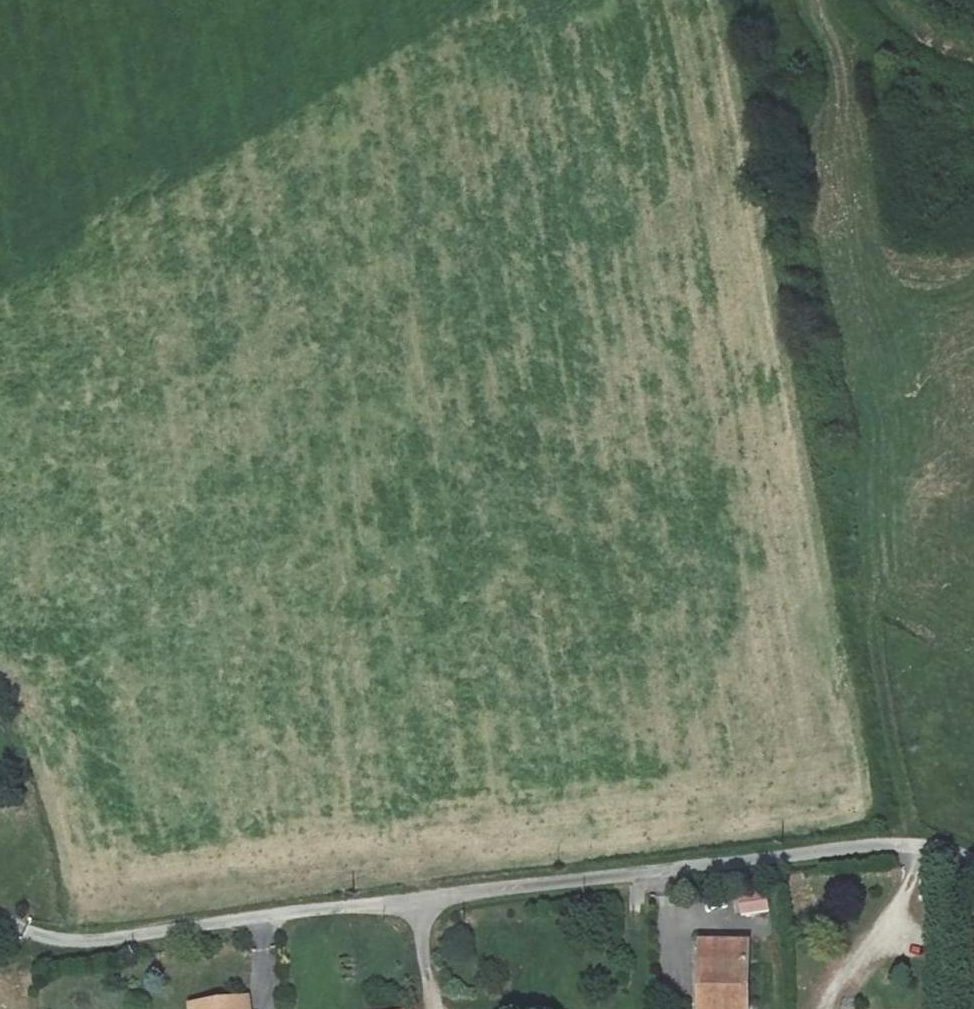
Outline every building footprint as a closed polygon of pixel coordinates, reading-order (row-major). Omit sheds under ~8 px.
[(740,902),(742,915),(770,911),(768,898),(740,902)] [(696,1008),(747,1008),(746,939),(696,939),(696,1008)] [(191,1004),(191,1008),(249,1008),(247,996),(191,1004)]
